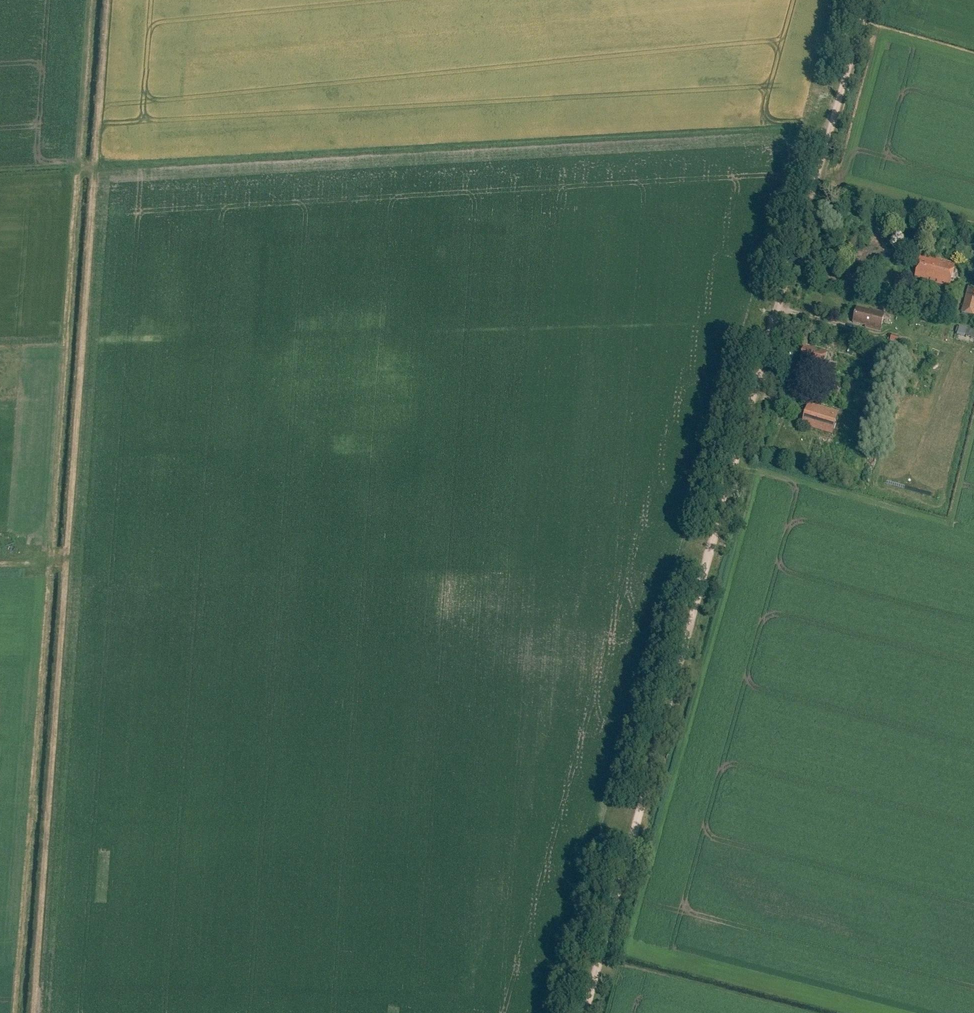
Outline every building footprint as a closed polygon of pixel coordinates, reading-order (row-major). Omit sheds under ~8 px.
[(915,277),(926,280),(926,281),(950,287),(955,264),(920,255),(915,277)] [(904,291),(906,281),(896,278),(894,288),(904,291)] [(961,313),(973,316),(973,288),(968,287),(961,313)] [(872,312),(857,308),(853,323),(866,326),(865,329),(880,333),(882,324),(885,313),(872,310),(872,312)] [(960,327),(959,335),(966,336),(967,328),(960,327)] [(809,365),(808,366),(823,370),(828,352),(814,348),(813,349),(805,346),(801,361),(804,361),(803,364),(809,365)] [(839,413),(809,404),(802,425),(832,434),(839,413)]
